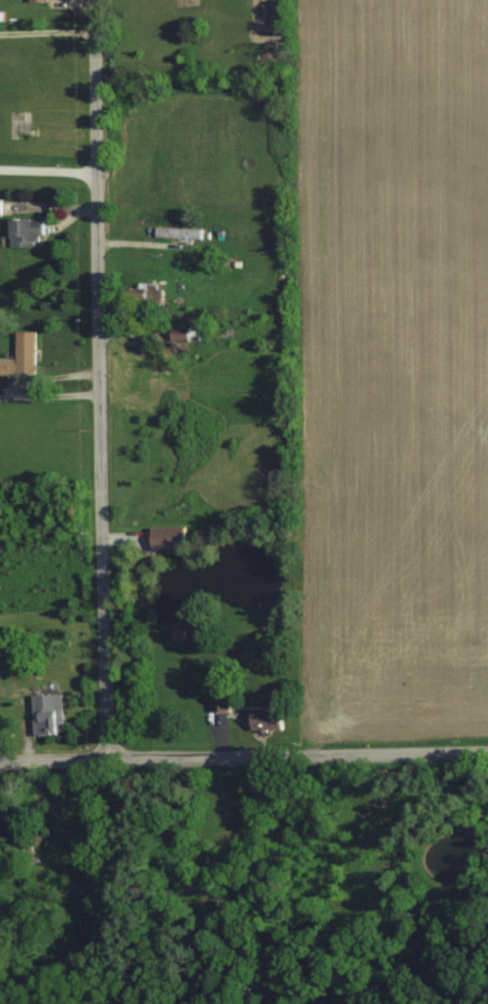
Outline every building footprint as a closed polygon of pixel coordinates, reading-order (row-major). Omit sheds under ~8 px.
[(14,113),(14,136),(31,136),(31,113),(14,113)] [(14,219),(14,246),(48,246),(48,219),(14,219)] [(195,341),(194,326),(176,327),(177,341),(195,341)] [(39,373),(39,331),(19,331),(19,359),(2,359),(2,373),(39,373)] [(156,547),(188,547),(188,526),(156,526),(156,547)] [(64,693),(36,693),(37,732),(65,732),(64,693)] [(287,730),(287,706),(258,706),(258,730),(287,730)]
